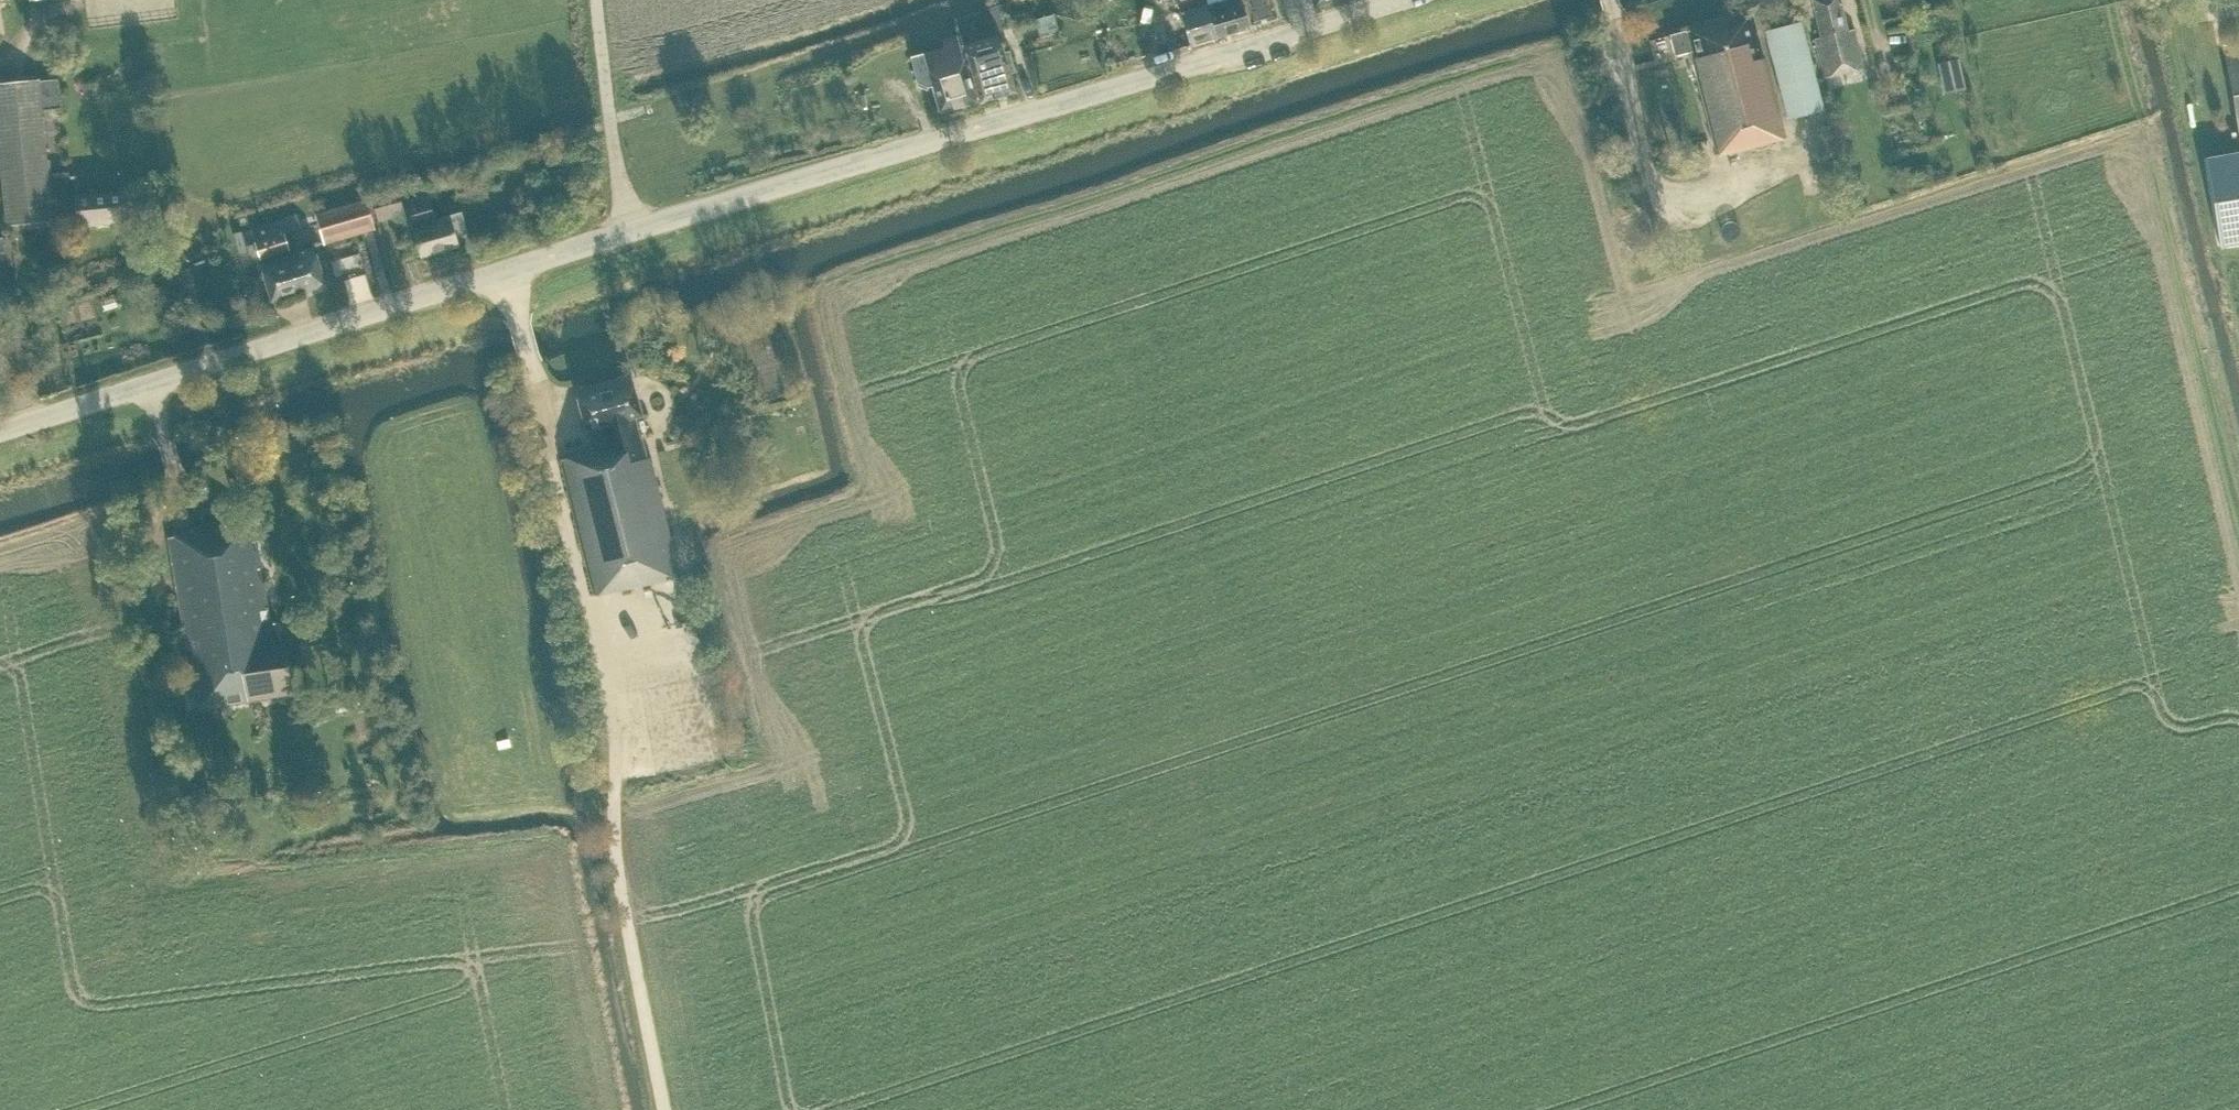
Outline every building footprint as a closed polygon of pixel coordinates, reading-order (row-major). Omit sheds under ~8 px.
[(1204,3),(1203,0),(1176,0),(1180,13),(1189,46),(1215,39),(1204,3)] [(1207,2),(1204,3),(1215,39),(1249,28),(1240,0),(1206,0),(1207,2)] [(1251,27),(1275,19),(1269,0),(1242,0),(1251,27)] [(1862,69),(1852,30),(1846,31),(1839,0),(1810,0),(1819,38),(1814,39),(1823,79),(1862,69)] [(996,32),(1016,26),(1010,3),(990,8),(996,32)] [(1782,137),(1780,127),(1751,15),(1684,32),(1684,33),(1670,36),(1675,54),(1689,51),(1716,154),(1782,137)] [(1055,16),(1043,19),(1045,29),(1057,26),(1055,16)] [(1786,118),(1821,109),(1799,25),(1764,34),(1786,118)] [(979,102),(1014,92),(1009,74),(1014,72),(1008,52),(1003,54),(998,36),(963,46),(979,102)] [(974,102),(975,100),(975,99),(967,75),(956,37),(942,41),(944,48),(910,58),(917,83),(927,88),(932,86),(939,110),(939,111),(941,112),(974,102)] [(2238,138),(2238,53),(2225,55),(2238,138)] [(1965,91),(1958,62),(1937,66),(1944,96),(1965,91)] [(45,153),(41,109),(60,108),(57,79),(38,82),(38,81),(0,85),(0,166),(6,225),(52,220),(52,219),(77,217),(78,226),(126,221),(122,192),(76,197),(73,176),(48,178),(45,153)] [(540,164),(550,161),(547,150),(537,152),(540,164)] [(2205,159),(2220,248),(2238,244),(2238,153),(2205,159)] [(405,215),(398,189),(371,197),(378,222),(405,215)] [(439,219),(434,220),(426,191),(404,197),(412,227),(420,257),(458,247),(454,235),(466,232),(460,213),(439,219)] [(366,200),(316,215),(325,245),(375,230),(366,200)] [(297,215),(250,229),(259,259),(289,250),(284,234),(301,229),(297,215)] [(271,302),(324,286),(316,257),(313,247),(260,263),(263,272),(262,273),(271,302)] [(353,293),(371,292),(370,274),(352,274),(353,293)] [(709,366),(716,354),(709,350),(702,362),(709,366)] [(593,595),(677,574),(648,459),(645,459),(640,439),(637,439),(632,419),(641,417),(633,385),(577,399),(585,431),(586,431),(591,453),(559,461),(593,595)] [(194,710),(291,695),(284,643),(271,644),(252,519),(190,529),(191,534),(170,537),(187,654),(186,654),(194,710)]
